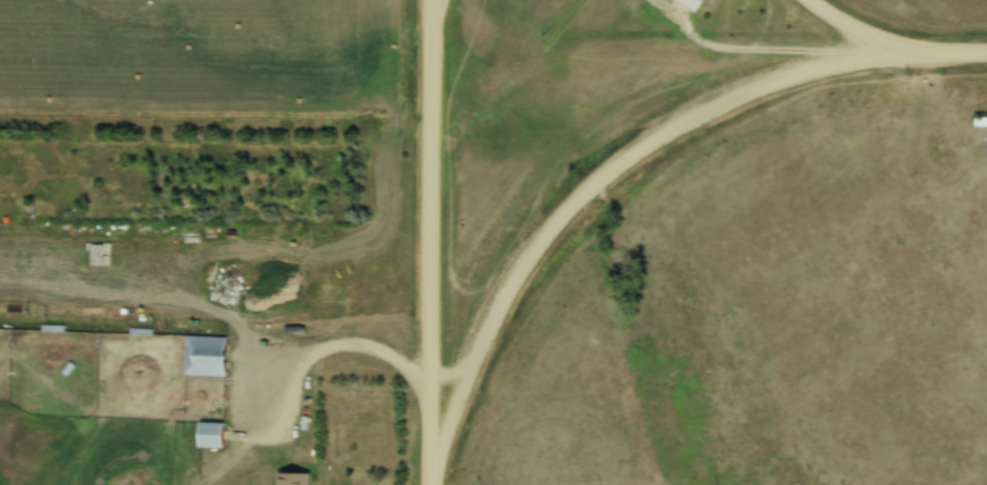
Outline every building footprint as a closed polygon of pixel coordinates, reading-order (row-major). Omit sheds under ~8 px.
[(694,18),(701,3),(695,0),(659,0),(694,18)] [(986,126),(986,117),(974,117),(974,126),(986,126)] [(227,338),(184,337),(184,376),(226,377),(227,338)] [(198,447),(222,447),(222,423),(198,423),(198,447)] [(308,473),(278,472),(278,484),(308,484),(308,473)]
